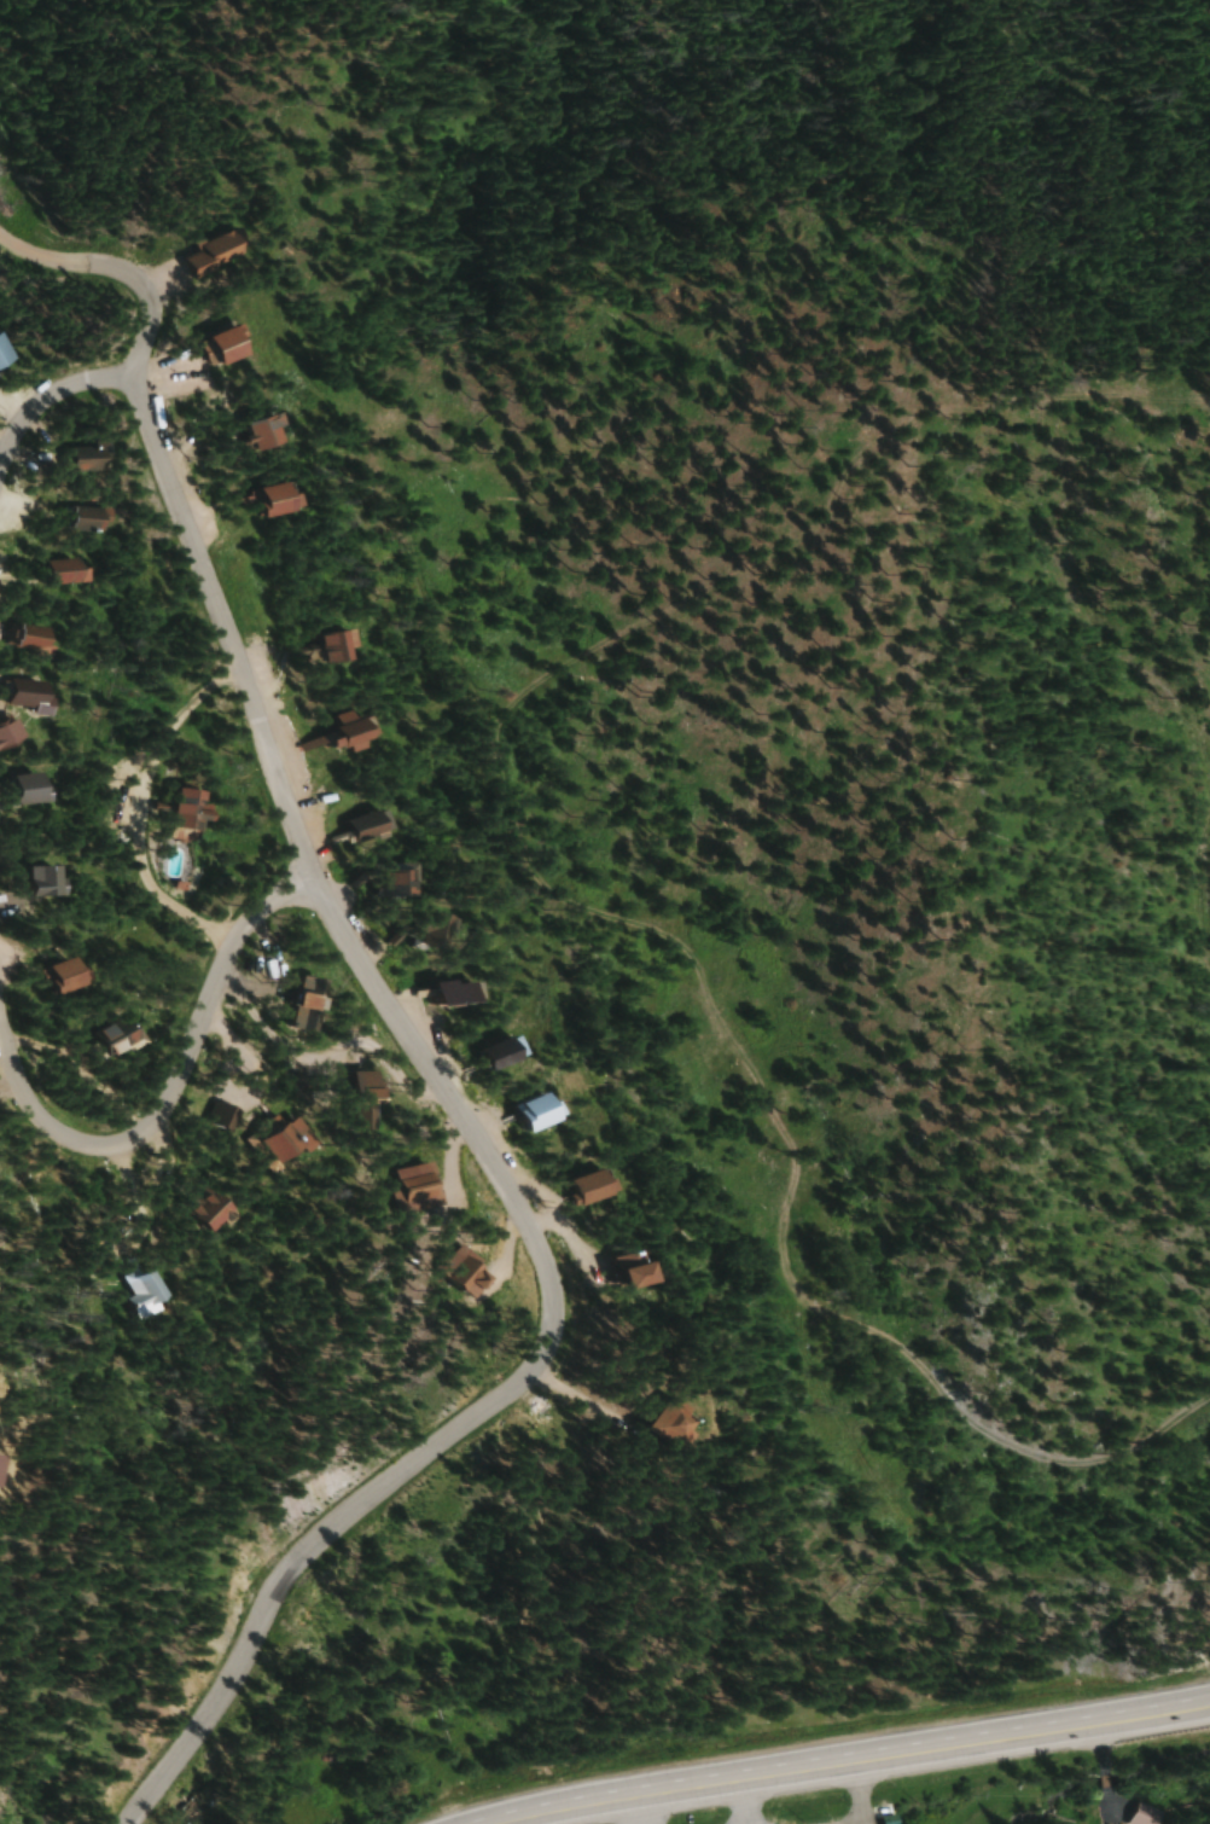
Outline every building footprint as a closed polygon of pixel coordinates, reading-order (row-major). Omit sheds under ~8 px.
[(242,327),(203,343),(214,371),(253,355),(242,327)] [(293,442),(281,414),(250,428),(262,455),(293,442)] [(111,471),(111,446),(72,446),(72,471),(111,471)] [(301,511),(296,484),(263,490),(269,517),(301,511)] [(106,509),(75,508),(75,533),(106,533),(106,509)] [(50,583),(91,583),(91,560),(50,560),(50,583)] [(52,659),(59,635),(14,620),(6,644),(52,659)] [(329,665),(359,660),(354,631),(323,637),(329,665)] [(342,730),(303,738),(306,753),(377,737),(373,718),(357,722),(355,712),(339,716),(342,730)] [(216,789),(182,784),(174,836),(196,839),(199,824),(210,826),(216,789)] [(380,867),(380,894),(418,894),(418,867),(380,867)] [(296,1025),(318,1030),(327,992),(305,987),(296,1025)] [(101,1026),(107,1055),(145,1047),(138,1017),(101,1026)] [(357,1069),(358,1097),(388,1096),(387,1068),(357,1069)] [(263,1138),(279,1164),(316,1142),(300,1116),(263,1138)] [(195,1207),(213,1230),(232,1215),(223,1205),(225,1204),(210,1186),(195,1198),(199,1203),(195,1207)] [(161,1308),(158,1302),(167,1298),(151,1266),(121,1281),(139,1318),(161,1308)] [(219,1793),(205,1782),(183,1811),(197,1822),(219,1793)] [(1161,1812),(1135,1802),(1127,1823),(1156,1823),(1161,1812)] [(883,1823),(901,1823),(900,1815),(883,1816),(883,1823)]
